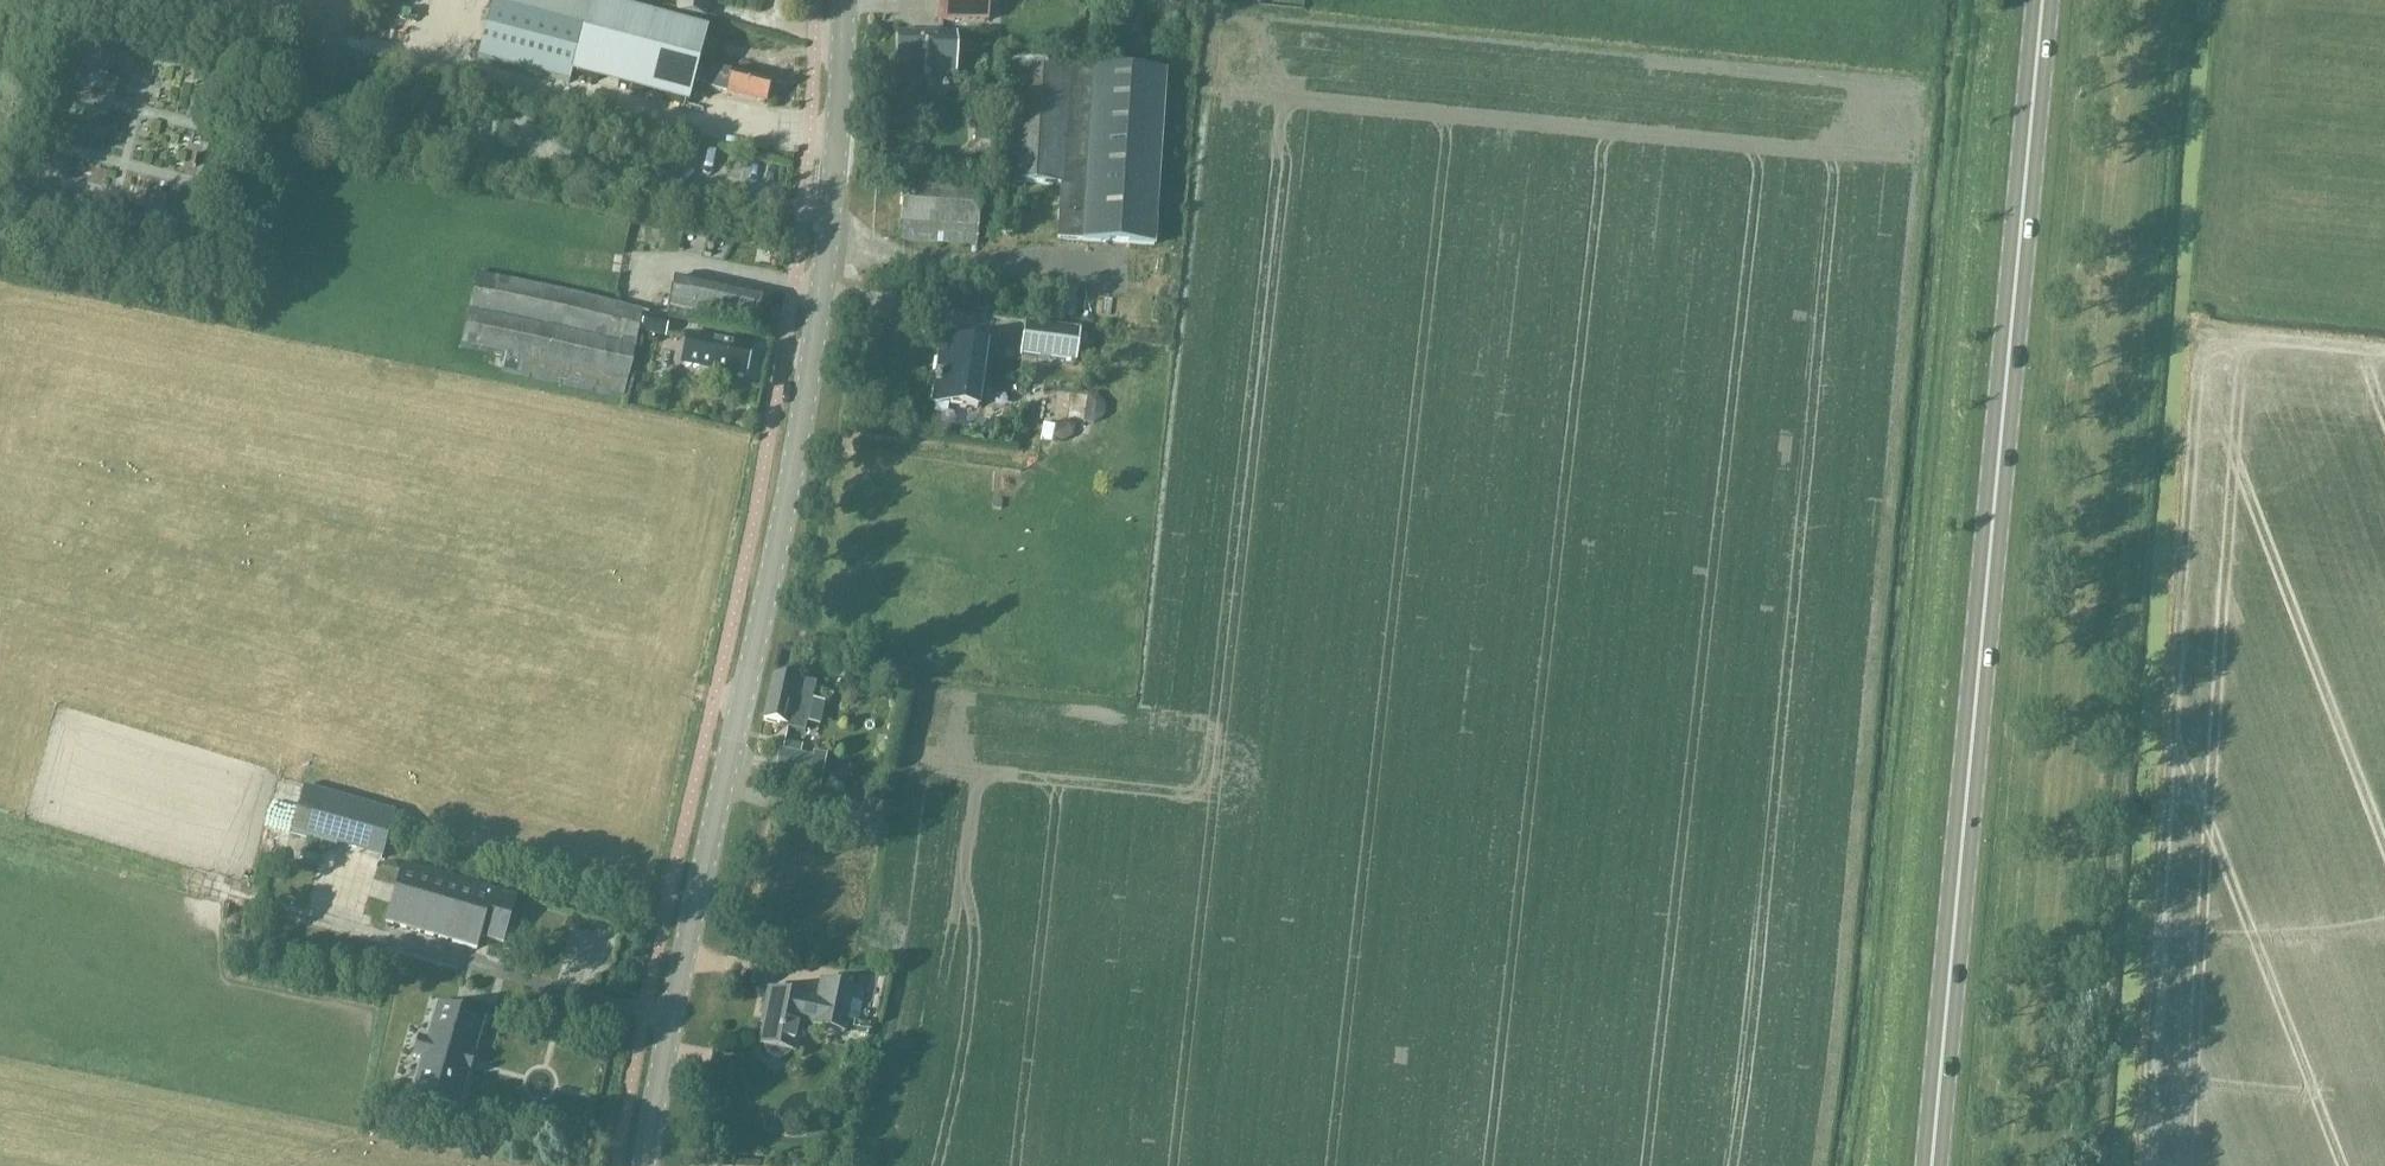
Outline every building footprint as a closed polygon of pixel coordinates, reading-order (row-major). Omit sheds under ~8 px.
[(697,70),(707,31),(707,30),(586,0),(491,0),(476,60),(569,83),(571,75),(687,104),(693,82),(694,83),(697,70)] [(674,13),(707,18),(710,0),(677,0),(674,13)] [(936,23),(988,24),(989,0),(937,0),(936,23)] [(957,33),(896,32),(896,62),(929,63),(929,75),(956,75),(957,33)] [(1153,245),(1165,73),(1014,63),(1005,182),(1061,186),(1058,239),(1082,241),(1153,245)] [(769,81),(712,67),(710,73),(697,70),(694,83),(708,86),(707,88),(764,102),(769,81)] [(1003,190),(981,189),(982,182),(902,177),(899,216),(901,216),(900,242),(976,246),(978,220),(979,221),(980,200),(1002,201),(1003,190)] [(637,234),(637,247),(700,247),(700,234),(637,234)] [(509,279),(476,274),(460,345),(505,355),(501,371),(622,397),(642,311),(615,302),(509,279)] [(753,324),(759,293),(673,277),(667,308),(753,324)] [(668,321),(642,316),(639,333),(665,337),(668,321)] [(1079,331),(1025,323),(1020,354),(1075,362),(1079,331)] [(753,348),(685,334),(678,365),(746,379),(753,348)] [(976,409),(985,346),(947,340),(945,355),(940,355),(937,374),(935,374),(934,383),(936,383),(933,403),(976,409)] [(1088,391),(1084,420),(1093,422),(1103,414),(1104,404),(1096,392),(1088,391)] [(1054,424),(1052,435),(1062,440),(1072,435),(1075,424),(1065,420),(1054,424)] [(980,421),(979,434),(989,434),(990,422),(980,421)] [(872,657),(859,656),(858,669),(872,670),(872,657)] [(824,702),(813,700),(817,685),(772,675),(762,718),(807,727),(808,724),(819,726),(824,702)] [(784,741),(782,750),(779,750),(775,773),(820,783),(826,755),(813,752),(812,757),(801,755),(803,745),(784,741)] [(392,813),(323,793),(303,787),(290,833),(379,859),(392,813)] [(824,810),(810,805),(804,821),(818,826),(824,810)] [(477,949),(480,937),(503,944),(516,898),(403,865),(386,922),(477,949)] [(760,1016),(758,1023),(764,1024),(758,1046),(764,1047),(766,1052),(768,1055),(771,1056),(780,1058),(785,1058),(788,1056),(791,1053),(798,1024),(841,1034),(844,1020),(857,1023),(864,993),(851,990),(822,983),(818,1001),(766,989),(760,1016)] [(454,1104),(479,1018),(436,1005),(426,1039),(416,1036),(411,1055),(425,1059),(415,1093),(454,1104)]
